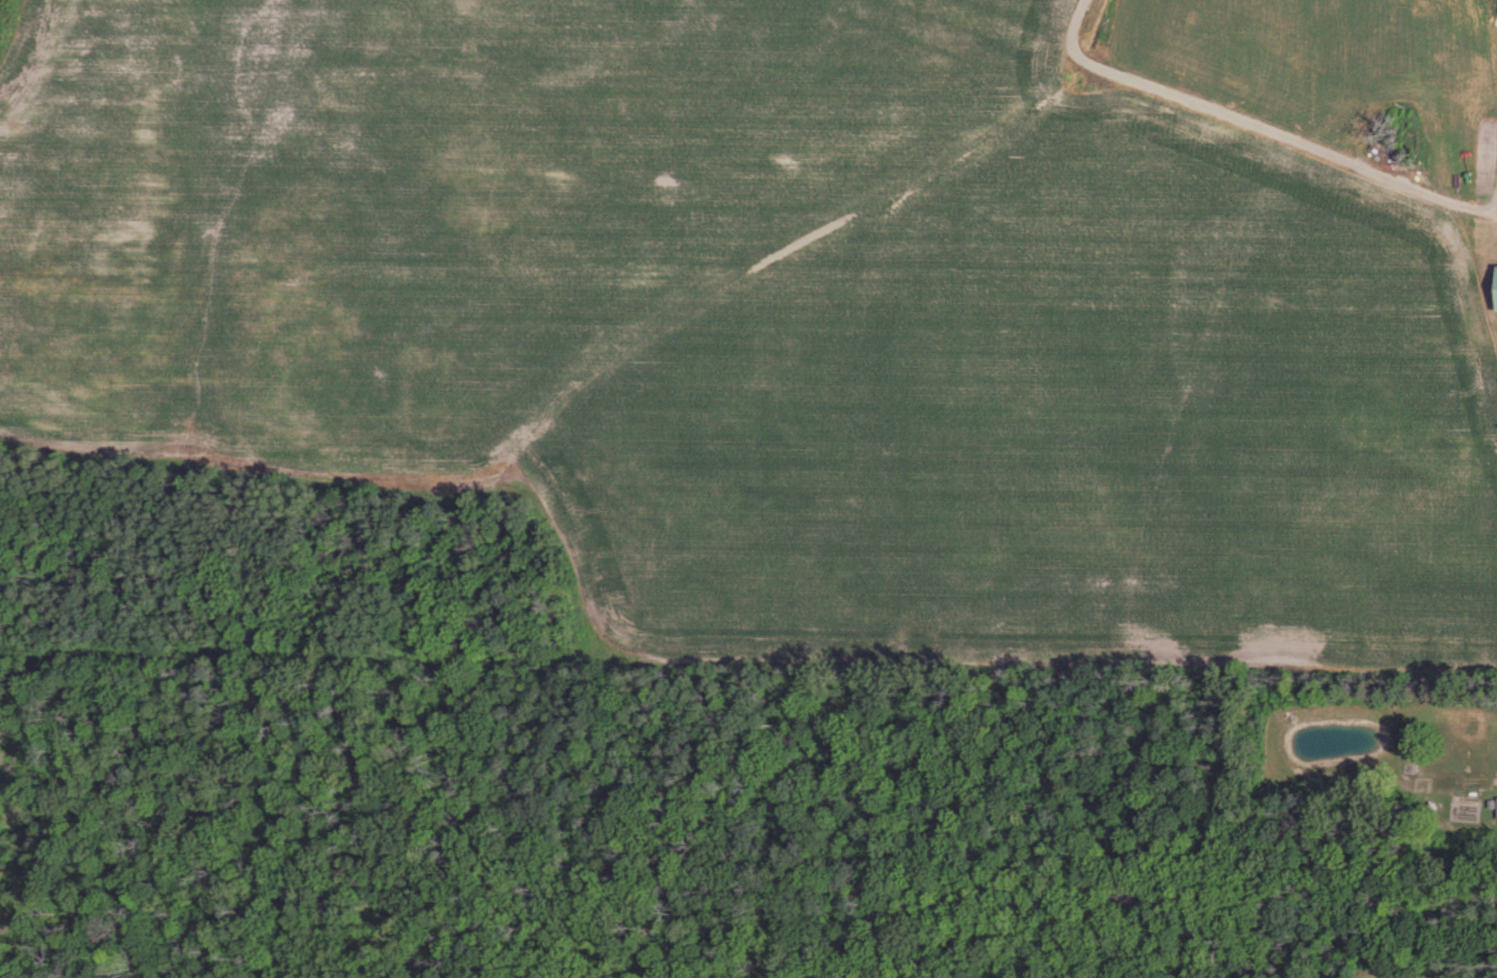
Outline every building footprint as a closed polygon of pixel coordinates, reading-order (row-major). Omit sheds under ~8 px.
[(1496,311),(1496,265),(1486,265),(1486,311),(1496,311)]
